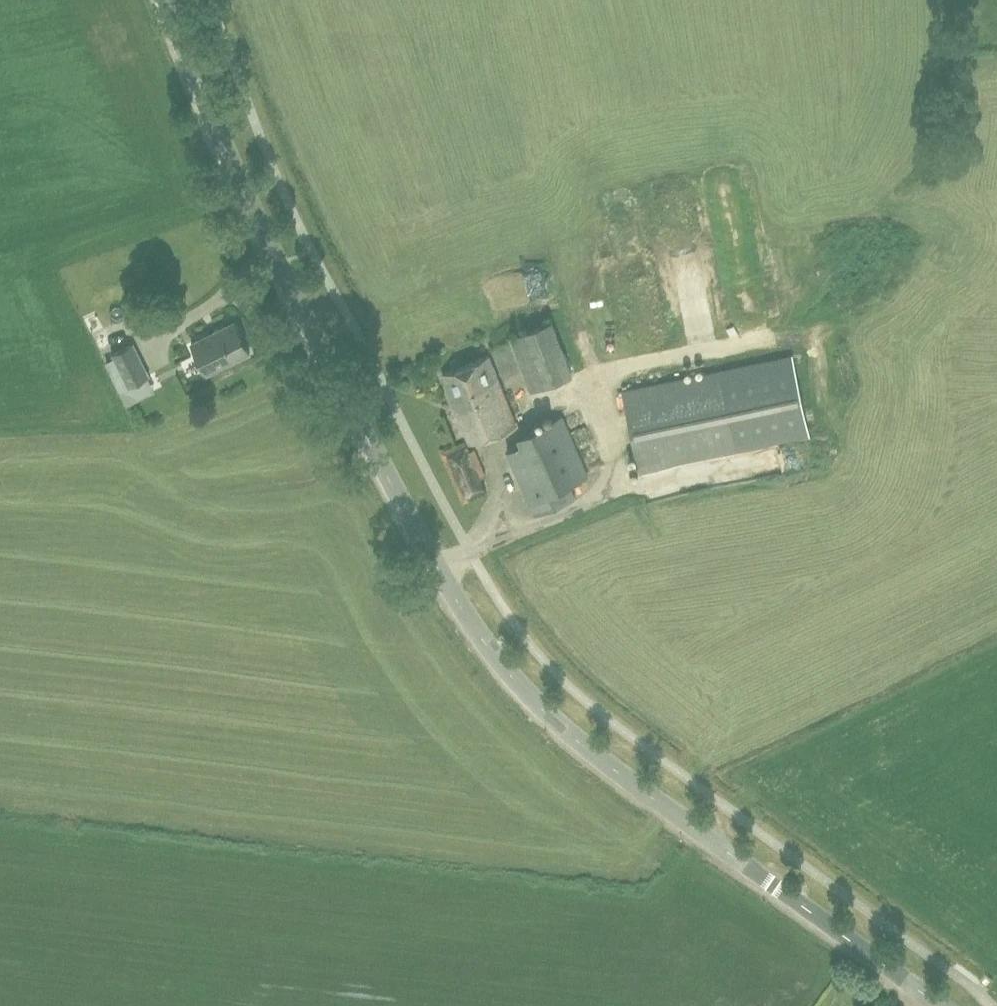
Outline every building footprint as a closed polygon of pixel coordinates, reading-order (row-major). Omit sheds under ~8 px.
[(705,287),(705,275),(683,275),(683,287),(705,287)] [(531,391),(574,375),(552,321),(510,337),(531,391)] [(207,374),(250,353),(235,322),(192,343),(207,374)] [(150,376),(134,343),(111,354),(128,387),(130,387),(149,377),(150,376)] [(809,438),(793,354),(622,390),(640,473),(809,438)] [(470,444),(516,425),(499,382),(488,356),(443,374),(455,406),(470,444)] [(536,515),(576,498),(570,484),(588,476),(562,416),(530,430),(533,439),(517,446),(511,454),(510,455),(536,515)] [(470,452),(466,442),(442,452),(463,503),(486,493),(480,479),(487,476),(476,449),(470,452)]
